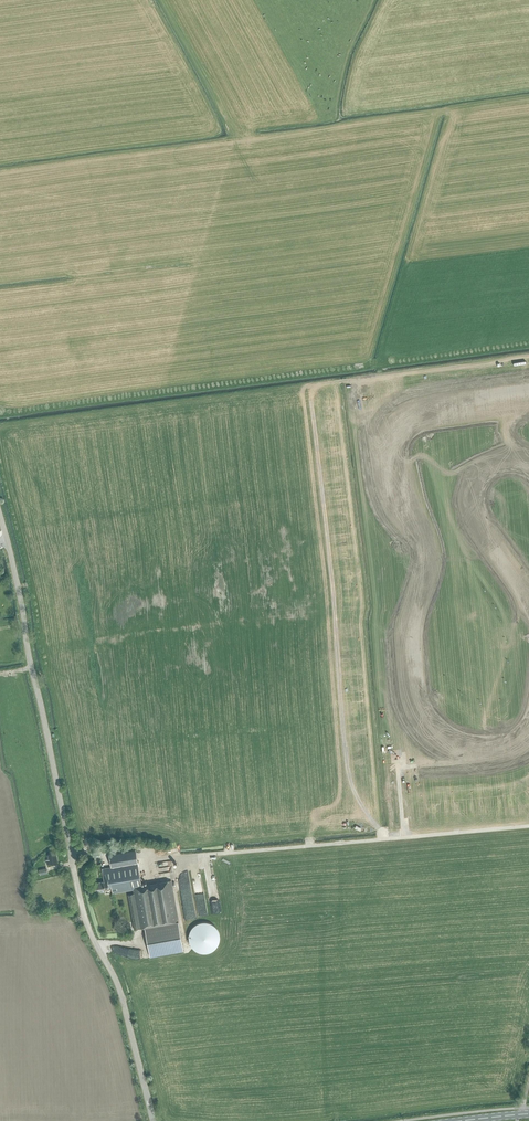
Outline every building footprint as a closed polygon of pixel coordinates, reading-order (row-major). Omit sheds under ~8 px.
[(135,850),(109,854),(111,868),(138,863),(135,850)] [(47,864),(58,862),(56,853),(48,854),(49,859),(46,860),(47,864)] [(172,860),(157,862),(158,873),(173,871),(172,860)] [(112,871),(102,872),(104,881),(94,883),(96,892),(101,891),(101,892),(105,891),(105,890),(105,889),(112,888),(113,891),(132,887),(133,893),(128,894),(134,929),(144,928),(150,957),(183,951),(171,880),(141,885),(138,863),(111,868),(112,871)] [(192,937),(193,945),(198,952),(208,951),(217,945),(216,941),(215,940),(215,937),(212,933),(217,930),(204,931),(203,929),(200,929),(199,928),(201,927),(197,927),(196,927),(193,928),(190,930),(190,934),(192,937)]
